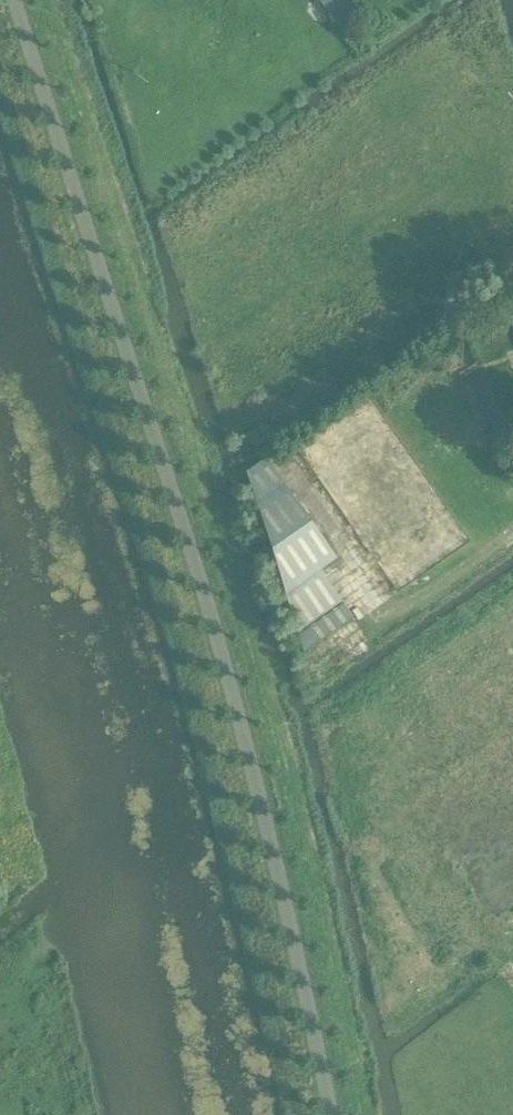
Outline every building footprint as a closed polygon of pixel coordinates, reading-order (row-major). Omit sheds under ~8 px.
[(265,457),(246,471),(303,653),(353,617),(343,603),(319,569),(336,558),(265,457)]
